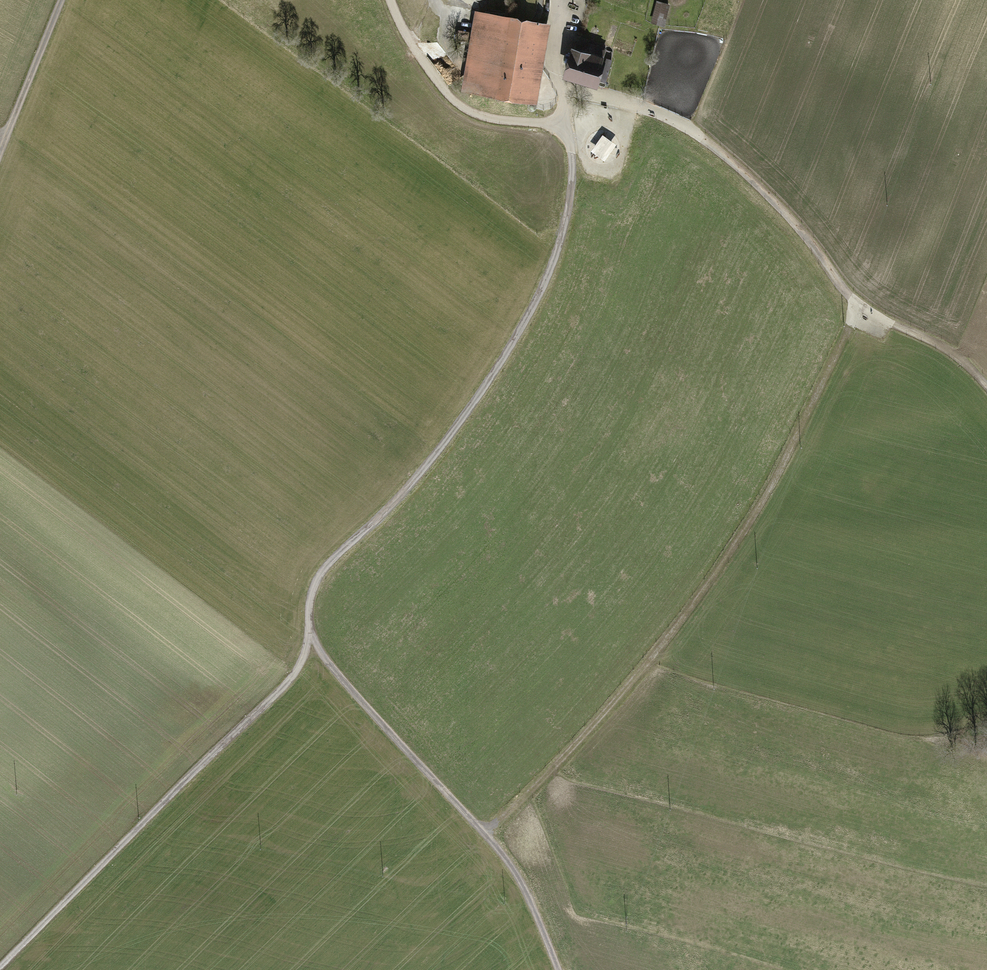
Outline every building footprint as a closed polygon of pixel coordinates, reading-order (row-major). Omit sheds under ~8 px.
[(674,9),(655,4),(650,22),(670,27),(674,9)] [(474,7),(460,89),(535,101),(549,19),(474,7)] [(605,58),(571,46),(561,71),(596,84),(605,58)] [(603,134),(592,150),(606,160),(618,143),(603,134)]
